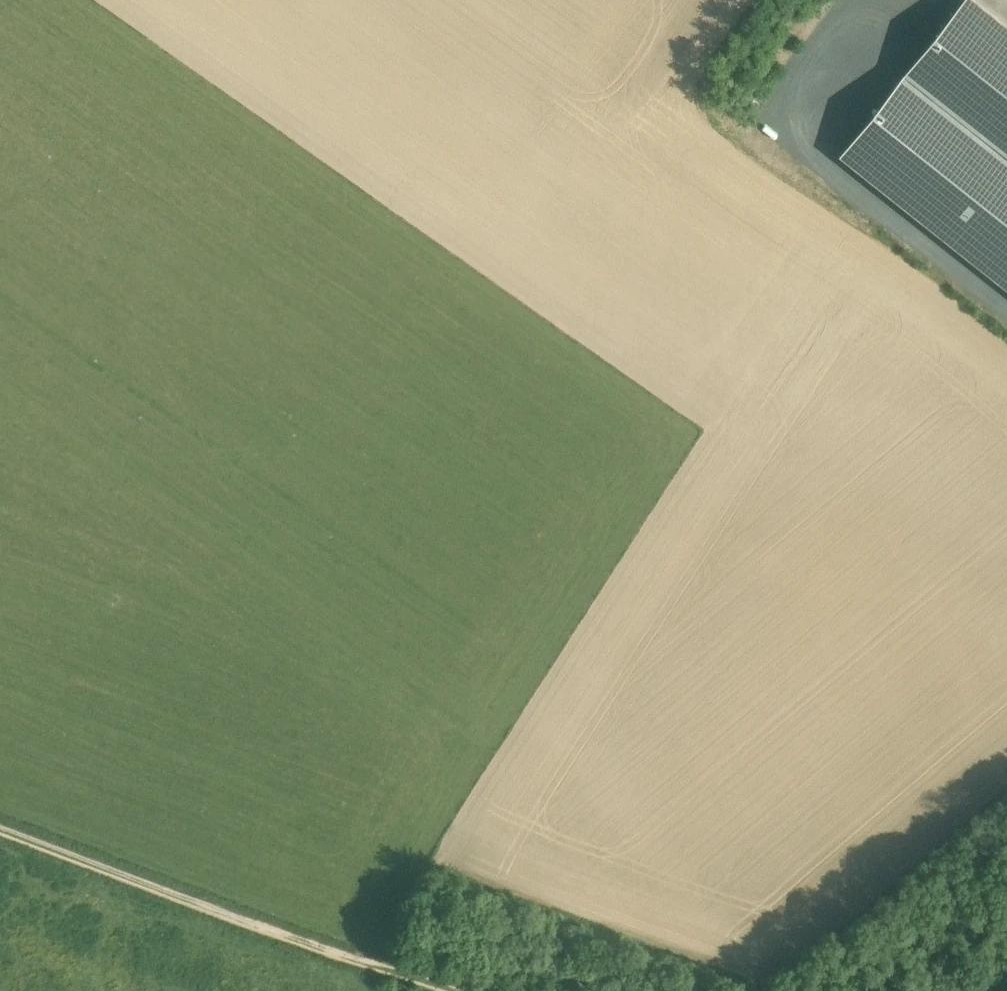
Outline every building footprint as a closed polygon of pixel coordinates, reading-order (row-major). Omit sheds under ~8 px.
[(841,153),(1006,285),(1006,29),(971,0),(963,0),(841,153)]
